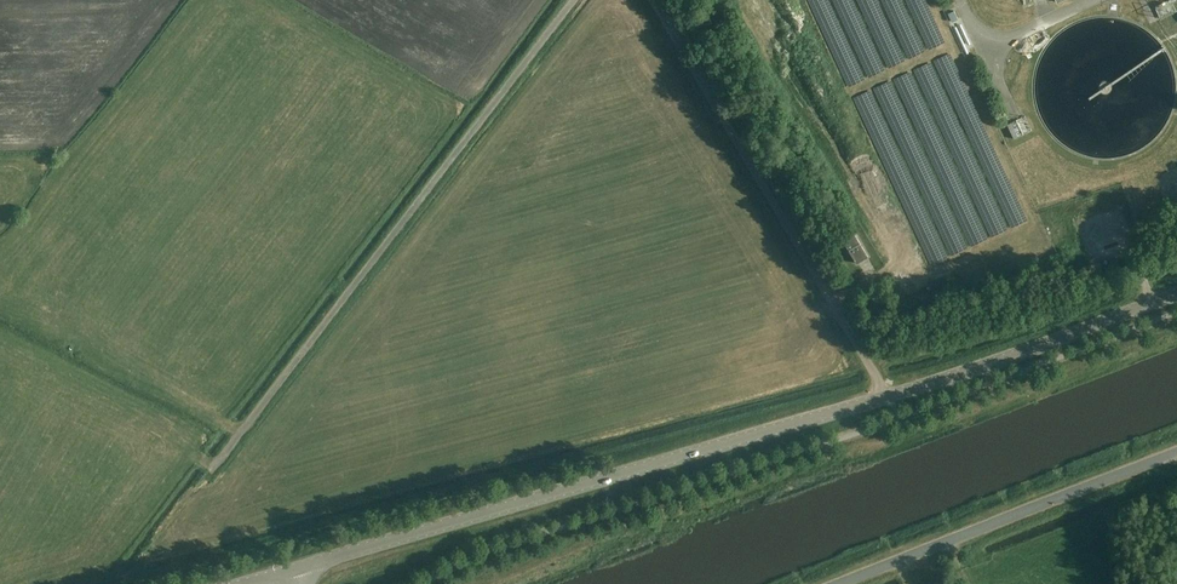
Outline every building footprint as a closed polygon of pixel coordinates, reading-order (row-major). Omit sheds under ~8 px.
[(1176,16),(1176,5),(1176,1),(1160,6),(1165,20),(1176,16)] [(1025,116),(1022,117),(1007,124),(1014,139),(1032,131),(1025,116)] [(843,240),(857,263),(868,256),(855,233),(843,240)]
